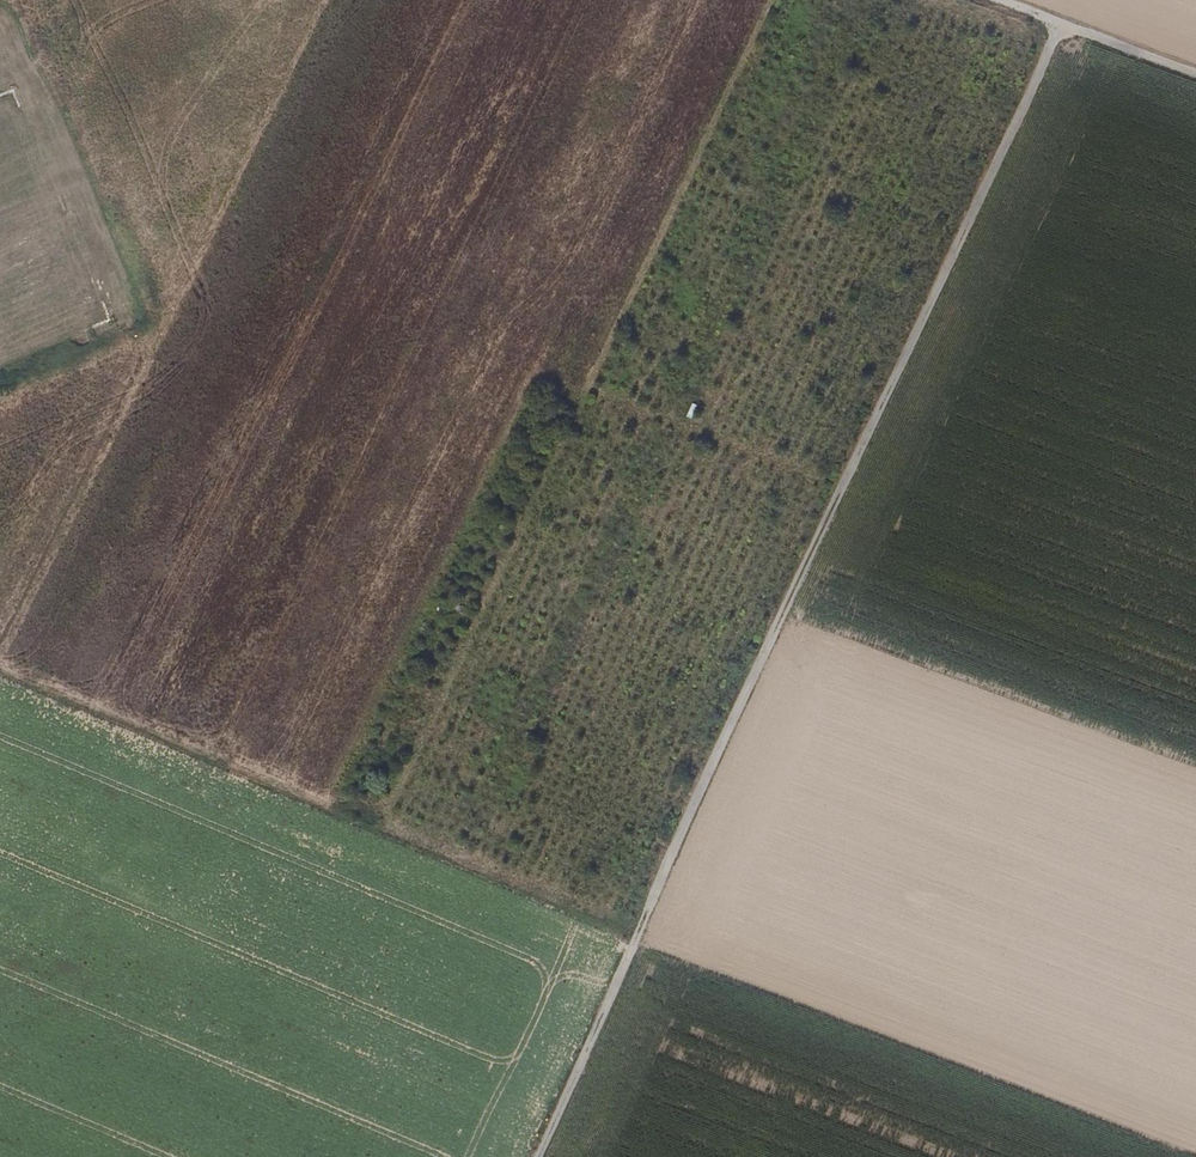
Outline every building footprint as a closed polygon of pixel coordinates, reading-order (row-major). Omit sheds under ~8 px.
[(450,622),(461,607),(453,601),(442,617),(450,622)]
